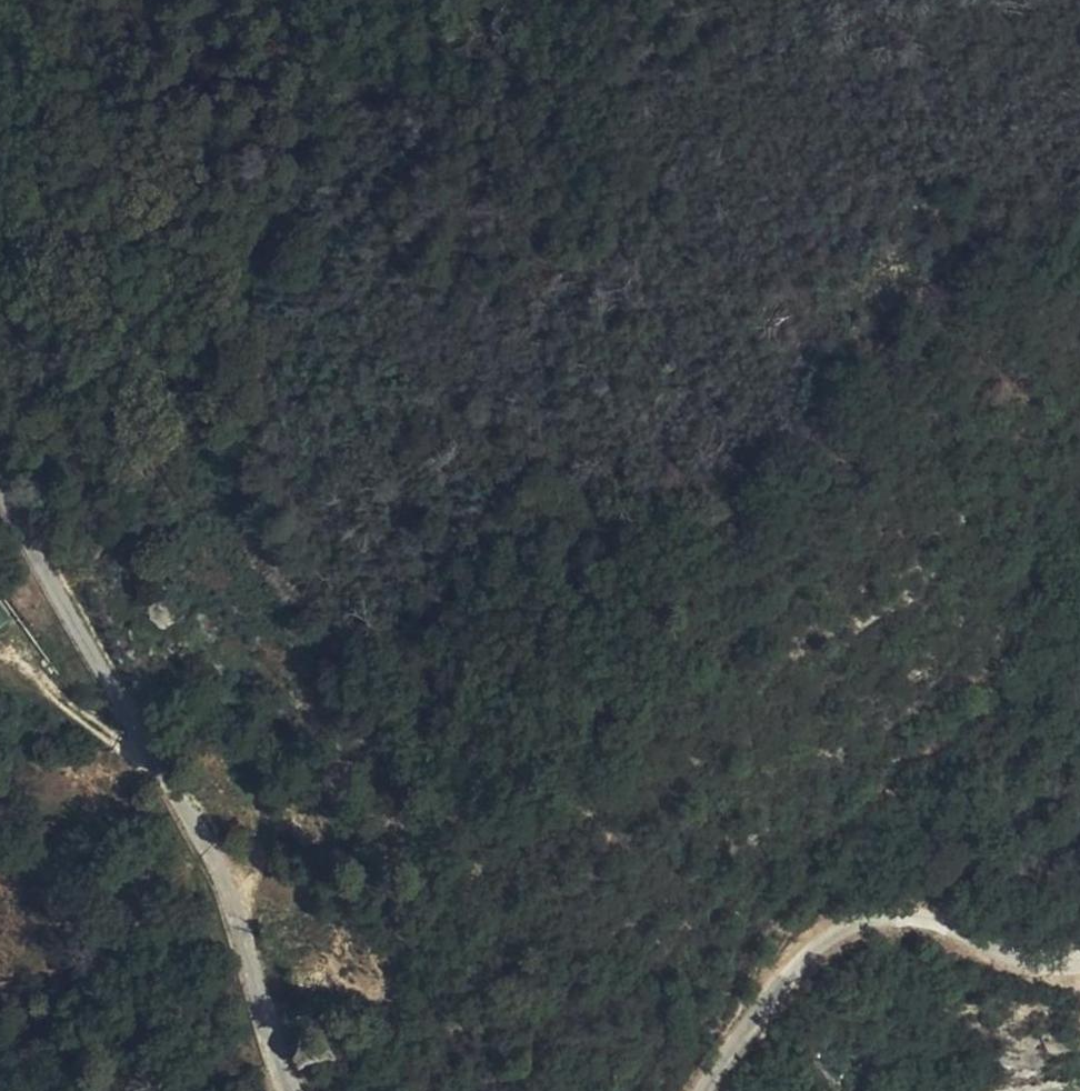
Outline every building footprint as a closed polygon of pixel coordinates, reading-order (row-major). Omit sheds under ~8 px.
[(8,620),(0,608),(0,626),(8,620)]
